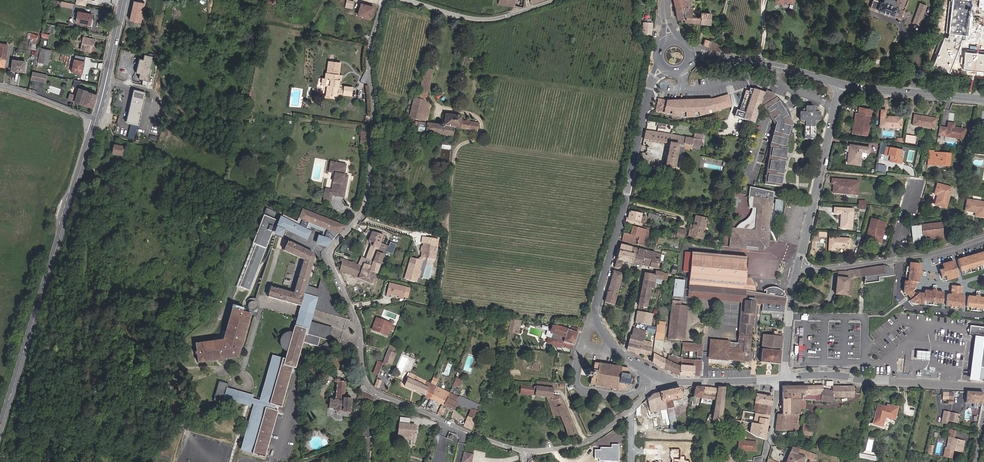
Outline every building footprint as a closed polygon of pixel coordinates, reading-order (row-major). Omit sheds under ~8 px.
[(134,2),(129,21),(140,23),(146,0),(134,0),(134,2)] [(902,0),(896,0),(895,3),(886,0),(872,0),(869,8),(900,19),(907,2),(902,0)] [(950,34),(965,36),(968,36),(971,0),(953,0),(950,34)] [(363,1),(362,3),(358,15),(370,20),(374,8),(370,6),(371,3),(363,1)] [(922,21),(923,19),(925,20),(926,17),(924,16),(927,3),(923,2),(918,20),(922,21)] [(683,21),(684,6),(674,6),(679,26),(681,31),(685,21),(683,21)] [(687,7),(684,6),(683,21),(685,21),(698,24),(698,17),(691,16),(692,7),(687,7)] [(698,17),(698,24),(708,25),(710,14),(699,13),(698,17)] [(90,24),(89,27),(94,28),(95,17),(81,14),(79,22),(90,24)] [(651,36),(652,24),(642,23),(642,36),(651,36)] [(53,26),(47,24),(45,33),(52,34),(53,26)] [(30,32),(28,42),(37,43),(38,34),(30,32)] [(948,39),(943,37),(932,66),(949,73),(960,45),(959,44),(961,40),(964,40),(965,36),(950,34),(948,39)] [(91,51),(94,39),(85,37),(82,49),(91,51)] [(702,46),(718,52),(720,46),(713,44),(710,43),(711,39),(705,37),(702,46)] [(49,50),(40,48),(37,62),(46,64),(49,50)] [(965,52),(963,69),(983,72),(983,54),(965,52)] [(142,59),(138,58),(134,72),(138,73),(137,77),(147,80),(154,57),(143,54),(142,59)] [(25,63),(12,60),(10,70),(22,74),(25,63)] [(82,76),(84,62),(74,60),(71,74),(82,76)] [(342,94),(341,98),(350,99),(351,90),(343,89),(343,91),(337,90),(338,82),(335,81),(336,76),(337,76),(339,64),(327,62),(325,73),(324,73),(323,79),(320,78),(319,86),(325,87),(324,93),(330,93),(329,97),(335,98),(335,97),(336,92),(339,93),(339,94),(342,94)] [(46,71),(32,68),(30,75),(44,78),(46,71)] [(424,104),(432,70),(425,68),(417,99),(413,98),(408,119),(405,118),(404,122),(407,123),(406,125),(412,126),(413,119),(420,121),(421,119),(426,120),(428,115),(422,113),(423,109),(429,111),(430,106),(424,104)] [(68,99),(92,107),(94,100),(96,94),(78,88),(76,96),(69,94),(68,99)] [(742,118),(752,89),(749,88),(748,91),(745,90),(739,110),(736,109),(734,115),(742,118)] [(761,102),(764,92),(752,88),(752,89),(742,118),(754,122),(760,104),(761,102)] [(139,126),(146,94),(137,91),(134,93),(127,121),(129,124),(132,125),(139,126)] [(779,105),(774,96),(772,93),(764,91),(764,92),(761,102),(764,103),(769,111),(779,105)] [(701,101),(700,101),(696,117),(731,107),(727,95),(713,99),(703,101),(705,108),(703,109),(701,101)] [(785,106),(782,102),(778,99),(774,96),(779,105),(782,108),(783,111),(786,114),(789,119),(789,115),(786,109),(785,106)] [(655,111),(664,113),(667,101),(667,100),(658,99),(655,111)] [(700,101),(701,99),(667,100),(667,101),(673,102),(673,109),(676,109),(675,102),(700,101)] [(701,99),(700,101),(701,101),(703,109),(705,108),(703,101),(713,99),(701,99)] [(673,102),(667,101),(664,113),(681,117),(696,117),(700,101),(675,102),(676,109),(673,109),(673,102)] [(769,111),(764,103),(761,102),(760,104),(762,105),(769,117),(773,123),(776,122),(773,118),(769,111)] [(783,111),(779,105),(769,111),(773,118),(783,111)] [(819,114),(818,110),(815,107),(812,106),(807,106),(803,107),(801,110),(799,113),(799,116),(801,115),(801,117),(800,117),(800,120),(801,121),(804,124),(804,136),(814,136),(814,124),(818,121),(819,117),(819,114)] [(860,115),(856,114),(852,132),(867,134),(872,110),(861,108),(860,115)] [(902,118),(893,118),(893,116),(886,116),(886,109),(883,109),(881,127),(902,128),(902,118)] [(783,148),(788,130),(789,126),(790,125),(791,122),(789,119),(786,114),(783,111),(773,118),(776,122),(769,145),(772,146),(769,164),(782,166),(783,164),(784,159),(785,152),(785,148),(783,148)] [(477,131),(478,123),(460,120),(461,116),(445,114),(444,123),(440,125),(417,122),(416,127),(414,127),(414,129),(416,130),(416,131),(451,136),(452,129),(459,130),(459,129),(477,131)] [(934,128),(936,117),(915,114),(913,125),(934,128)] [(955,127),(956,123),(948,121),(947,126),(940,125),(938,134),(964,139),(966,129),(955,127)] [(139,126),(132,125),(129,138),(135,141),(139,126)] [(693,139),(646,130),(644,139),(669,143),(666,166),(676,167),(678,150),(684,151),(685,149),(692,150),(693,139)] [(916,143),(916,135),(905,135),(905,143),(916,143)] [(860,165),(862,151),(869,152),(870,147),(850,144),(847,163),(860,165)] [(113,145),(111,154),(120,156),(122,147),(113,145)] [(772,146),(769,145),(764,183),(766,184),(769,166),(769,164),(772,146)] [(885,154),(892,156),(891,161),(902,164),(903,158),(901,157),(902,150),(887,147),(885,154)] [(928,165),(951,167),(952,154),(929,152),(928,165)] [(88,162),(85,172),(91,174),(94,165),(88,162)] [(332,195),(344,198),(348,180),(344,179),(345,175),(347,165),(332,162),(329,172),(335,174),(332,190),(326,189),(323,201),(331,202),(332,195)] [(781,173),(782,168),(769,166),(766,184),(779,186),(781,173)] [(859,181),(835,179),(834,184),(834,193),(858,195),(859,181)] [(938,184),(935,195),(940,196),(937,205),(947,207),(952,187),(938,184)] [(771,217),(773,199),(773,197),(773,192),(749,187),(749,190),(748,192),(748,195),(748,197),(748,199),(748,202),(749,206),(749,208),(752,209),(756,209),(755,225),(751,230),(736,229),(731,228),(730,248),(747,249),(747,247),(758,248),(759,243),(761,240),(769,241),(769,232),(768,232),(769,217),(771,217)] [(965,212),(972,213),(972,211),(975,211),(975,217),(983,218),(983,204),(980,203),(972,202),(966,201),(965,212)] [(267,246),(279,219),(280,215),(267,209),(265,208),(261,218),(252,243),(254,244),(257,245),(241,286),(250,290),(267,246)] [(319,237),(316,244),(326,247),(338,234),(343,227),(303,209),(298,219),(297,222),(290,219),(283,216),(278,226),(305,239),(309,232),(306,231),(309,226),(323,232),(321,238),(319,237)] [(756,209),(752,209),(751,213),(747,219),(738,226),(736,229),(751,230),(755,225),(756,209)] [(834,209),(834,214),(841,214),(840,229),(852,229),(853,209),(834,209)] [(626,216),(625,222),(642,226),(642,223),(640,223),(642,212),(630,210),(629,216),(626,216)] [(704,222),(705,218),(695,216),(692,229),(688,228),(687,235),(703,238),(705,231),(702,231),(704,222)] [(882,241),(885,222),(871,219),(868,238),(882,241)] [(942,223),(922,226),(923,230),(924,238),(924,241),(929,240),(928,237),(943,235),(942,223)] [(623,233),(621,241),(640,246),(644,233),(649,234),(650,230),(632,226),(629,234),(623,233)] [(924,238),(923,230),(921,230),(921,228),(919,227),(914,228),(912,229),(913,232),(915,233),(915,237),(914,239),(914,242),(916,243),(921,242),(922,240),(922,239),(924,238)] [(684,238),(686,229),(677,228),(676,237),(684,238)] [(845,248),(844,251),(851,252),(852,240),(830,237),(829,249),(834,250),(835,247),(845,248)] [(747,247),(747,249),(763,251),(764,246),(768,247),(769,241),(761,240),(759,243),(758,248),(747,247)] [(298,258),(303,249),(288,241),(283,251),(298,258)] [(404,279),(416,282),(417,278),(419,278),(420,272),(419,271),(422,262),(425,260),(425,258),(435,260),(437,253),(434,252),(435,247),(438,247),(439,242),(435,241),(433,243),(432,246),(424,244),(424,247),(422,248),(421,252),(422,253),(421,258),(419,259),(419,260),(411,258),(404,279)] [(371,243),(369,250),(365,259),(361,257),(358,265),(340,258),(340,261),(342,262),(339,270),(370,283),(372,277),(374,278),(376,274),(376,273),(385,247),(371,243)] [(642,266),(649,267),(658,269),(662,254),(656,253),(645,250),(638,248),(620,244),(617,257),(614,267),(621,267),(623,261),(634,263),(642,266)] [(303,249),(298,258),(303,261),(307,251),(303,249)] [(285,350),(288,351),(285,360),(282,360),(281,362),(274,360),(262,401),(270,403),(269,406),(265,405),(264,409),(261,408),(261,411),(255,409),(249,428),(243,451),(252,454),(252,456),(255,457),(265,459),(273,430),(278,413),(274,412),(275,408),(281,410),(293,370),(295,371),(297,364),(303,344),(318,348),(320,340),(324,341),(328,329),(312,324),(315,313),(316,310),(341,317),(321,281),(318,291),(310,288),(311,281),(308,280),(308,278),(314,259),(309,252),(307,251),(303,261),(293,294),(271,287),(268,298),(301,308),(301,305),(304,306),(299,322),(296,321),(291,337),(290,337),(287,338),(286,339),(284,340),(283,342),(282,345),(283,347),(284,349),(285,350)] [(689,281),(689,284),(755,290),(755,285),(753,281),(750,277),(747,275),(748,257),(685,251),(684,271),(689,272),(688,281),(689,281)] [(982,255),(981,253),(957,260),(960,270),(963,270),(964,274),(975,271),(974,266),(979,265),(981,270),(983,269),(983,255),(982,255)] [(954,261),(943,264),(944,267),(941,269),(943,277),(946,276),(948,280),(958,276),(954,261)] [(905,291),(908,294),(913,290),(915,289),(915,285),(915,282),(919,282),(920,275),(920,272),(921,264),(911,263),(911,267),(908,266),(907,277),(910,277),(909,281),(907,281),(906,290),(905,291)] [(878,280),(878,276),(894,274),(891,268),(888,266),(884,265),(862,268),(857,268),(858,276),(866,275),(866,279),(865,279),(865,282),(878,280)] [(835,295),(846,295),(849,277),(854,277),(853,269),(837,271),(835,295)] [(613,271),(604,302),(606,303),(613,304),(623,271),(620,270),(619,272),(613,271)] [(645,272),(643,280),(637,305),(646,307),(650,288),(652,288),(654,282),(655,282),(655,278),(662,279),(663,272),(656,271),(654,270),(653,274),(645,272)] [(852,296),(854,277),(849,277),(846,295),(852,296)] [(674,278),(673,296),(683,296),(685,280),(674,278)] [(403,296),(405,287),(388,282),(384,294),(389,295),(390,292),(398,295),(403,296)] [(709,358),(750,362),(754,303),(756,304),(758,293),(756,292),(757,290),(755,290),(689,284),(688,297),(743,302),(742,311),(740,311),(737,343),(731,342),(731,340),(710,339),(709,358)] [(947,306),(964,307),(965,295),(963,295),(963,286),(952,285),(951,294),(948,294),(947,306)] [(761,304),(761,310),(784,312),(786,297),(783,297),(783,295),(785,296),(784,294),(783,292),(781,291),(779,289),(777,288),(774,287),(771,287),(769,287),(766,288),(763,290),(765,290),(765,294),(763,294),(761,304)] [(913,290),(908,294),(912,299),(916,295),(915,294),(913,292),(913,290)] [(918,294),(916,295),(912,299),(914,302),(915,302),(924,303),(924,301),(929,301),(928,304),(938,305),(939,303),(943,303),(944,292),(935,291),(932,291),(925,290),(925,294),(922,294),(918,294)] [(976,297),(968,296),(967,307),(971,307),(971,309),(982,310),(982,308),(983,308),(983,297),(979,297),(976,297)] [(668,338),(685,340),(689,306),(681,305),(681,303),(679,303),(679,300),(673,300),(668,338)] [(251,311),(244,309),(244,307),(241,306),(240,308),(239,308),(239,306),(237,306),(237,307),(232,306),(231,310),(229,310),(229,312),(227,318),(229,319),(227,328),(225,327),(223,327),(220,337),(214,338),(214,341),(214,343),(206,343),(206,342),(195,343),(198,360),(203,359),(203,362),(209,361),(209,359),(218,358),(218,360),(228,358),(227,356),(238,355),(241,342),(243,342),(245,334),(243,333),(246,324),(248,325),(250,316),(248,316),(250,311),(251,311)] [(651,324),(652,314),(638,311),(636,322),(651,324)] [(376,318),(374,324),(390,329),(392,324),(376,318)] [(516,335),(519,321),(512,320),(509,334),(515,335),(516,335)] [(657,327),(656,333),(655,339),(663,341),(666,322),(660,321),(660,323),(657,323),(657,327)] [(390,329),(374,324),(372,330),(388,336),(390,329)] [(970,325),(969,334),(975,335),(969,380),(983,380),(983,327),(970,325)] [(561,346),(571,350),(578,329),(570,327),(569,331),(552,326),(550,332),(558,335),(556,340),(550,338),(548,343),(560,347),(561,346)] [(631,335),(627,349),(649,354),(651,347),(650,346),(650,341),(643,340),(645,331),(634,328),(632,335),(631,335)] [(332,330),(328,329),(324,341),(329,342),(332,330)] [(768,363),(778,364),(782,334),(776,333),(776,331),(773,331),(772,337),(762,336),(760,362),(768,363)] [(661,350),(663,341),(655,339),(654,346),(661,350)] [(661,350),(654,346),(653,353),(652,352),(651,361),(663,368),(664,359),(659,356),(661,350)] [(703,347),(682,346),(682,350),(698,351),(697,357),(702,357),(703,352),(703,347)] [(912,359),(929,360),(929,352),(912,351),(912,359)] [(667,370),(680,375),(681,358),(679,358),(679,360),(669,355),(668,361),(667,370)] [(681,358),(680,375),(700,376),(700,371),(701,371),(702,360),(683,359),(684,356),(681,356),(681,358)] [(343,359),(332,358),(331,366),(343,367),(343,359)] [(586,376),(592,377),(591,384),(617,389),(617,390),(624,390),(624,386),(626,384),(629,384),(630,375),(626,375),(627,368),(595,362),(593,370),(587,369),(586,376)] [(378,377),(383,365),(378,364),(373,375),(378,377)] [(405,386),(424,396),(428,389),(424,386),(426,381),(411,374),(405,386)] [(337,409),(337,412),(337,415),(344,415),(345,412),(352,412),(352,400),(346,400),(346,382),(340,382),(340,381),(340,380),(339,380),(339,379),(338,379),(337,379),(336,379),(336,380),(335,380),(335,381),(336,382),(336,383),(337,383),(337,396),(336,397),(335,397),(334,398),(333,399),(332,401),(331,409),(337,409)] [(453,386),(462,388),(464,381),(455,379),(453,386)] [(551,395),(552,382),(535,380),(535,382),(519,382),(519,387),(520,387),(520,393),(547,396),(551,397),(551,395)] [(430,383),(426,381),(424,386),(428,389),(424,396),(430,399),(436,387),(430,383)] [(225,400),(227,401),(230,393),(227,392),(229,386),(219,383),(213,402),(223,406),(225,400)] [(820,391),(820,387),(781,386),(781,399),(794,400),(793,396),(792,396),(792,393),(816,393),(815,397),(803,397),(803,400),(818,401),(820,391)] [(449,394),(441,390),(436,387),(430,399),(443,406),(443,405),(447,399),(449,394)] [(693,397),(701,398),(703,387),(695,387),(693,397)] [(717,390),(703,387),(701,398),(715,401),(717,390)] [(820,401),(818,401),(818,402),(827,403),(828,398),(849,398),(850,387),(829,387),(829,391),(821,391),(820,401)] [(679,388),(659,392),(660,401),(665,400),(665,408),(672,408),(671,399),(681,397),(679,388)] [(717,388),(717,390),(715,401),(714,409),(713,415),(722,416),(722,410),(724,388),(717,388)] [(943,399),(947,400),(948,392),(940,391),(939,395),(943,396),(943,399)] [(253,399),(234,393),(230,392),(230,393),(227,401),(232,403),(251,408),(251,405),(261,408),(264,409),(265,405),(253,401),(253,399)] [(368,401),(370,396),(361,392),(359,397),(368,401)] [(651,395),(647,398),(649,411),(665,408),(665,400),(660,401),(659,392),(651,395)] [(982,393),(966,392),(966,403),(983,404),(982,393)] [(772,397),(757,393),(755,402),(760,403),(758,410),(757,409),(755,416),(769,420),(769,419),(772,397)] [(475,405),(467,402),(458,398),(449,394),(447,399),(443,405),(447,407),(447,408),(453,411),(457,404),(470,409),(464,426),(472,429),(479,407),(475,405)] [(568,435),(574,435),(572,425),(559,396),(551,395),(551,397),(547,396),(548,402),(554,418),(558,417),(561,416),(566,427),(568,435)] [(793,408),(794,400),(781,399),(782,413),(777,413),(775,430),(793,430),(793,423),(793,408)] [(15,402),(12,413),(17,414),(21,403),(15,402)] [(874,405),(869,425),(884,428),(886,417),(893,419),(896,407),(885,405),(885,408),(874,405)] [(743,411),(742,418),(753,419),(754,412),(743,411)] [(957,422),(958,413),(949,411),(947,420),(957,422)] [(414,425),(409,424),(409,418),(399,417),(398,436),(402,437),(402,440),(413,441),(414,425)] [(809,428),(798,427),(798,436),(808,436),(809,428)] [(743,436),(739,436),(738,441),(737,450),(751,451),(752,447),(756,447),(756,443),(742,441),(743,436)] [(942,455),(950,457),(952,448),(961,450),(963,440),(948,436),(945,447),(946,447),(945,450),(943,450),(942,455)] [(804,457),(808,459),(815,461),(816,456),(798,448),(791,447),(790,449),(789,451),(785,461),(802,461),(804,457)] [(472,452),(463,450),(460,461),(461,461),(470,461),(472,452)]
